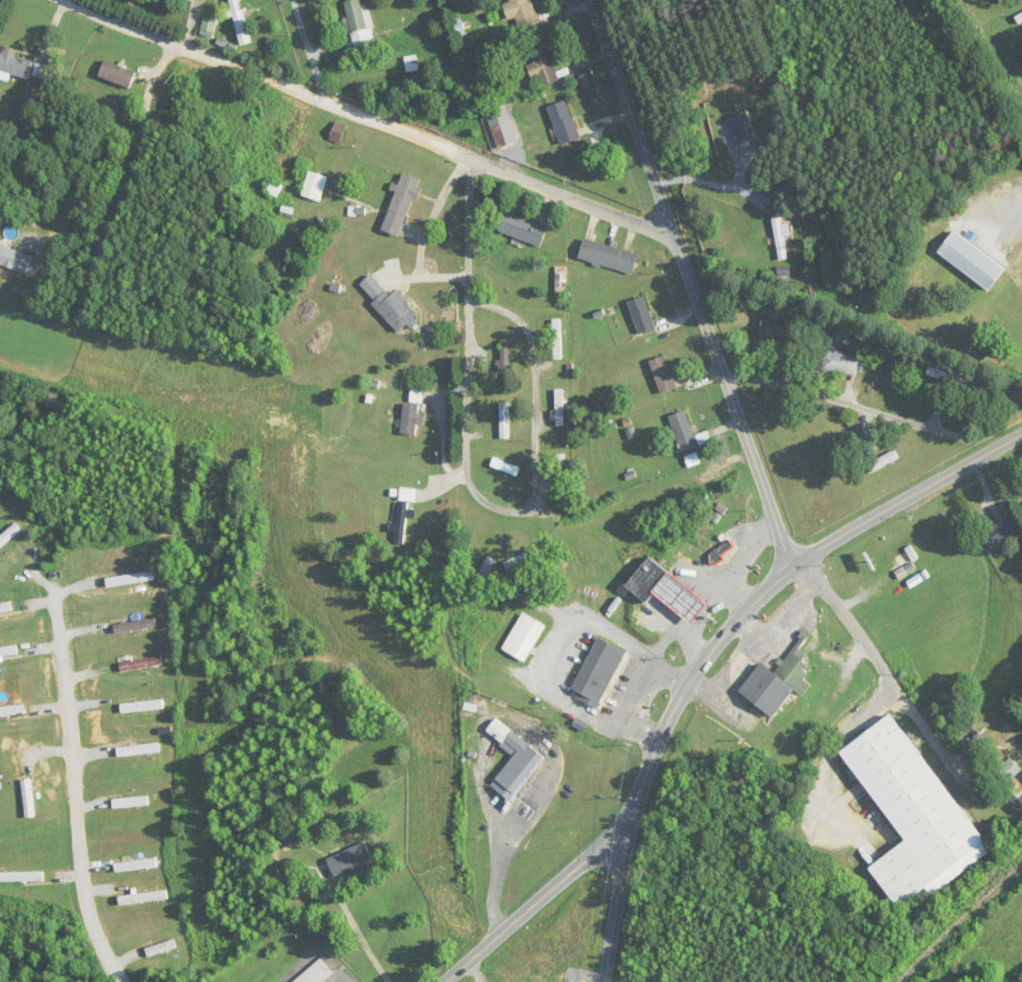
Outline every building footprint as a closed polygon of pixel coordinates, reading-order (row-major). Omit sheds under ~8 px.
[(241,0),(229,0),(240,46),(251,44),(241,0)] [(368,11),(363,12),(361,0),(351,0),(344,2),(356,54),(377,50),(368,11)] [(512,4),(505,4),(505,23),(531,23),(531,0),(512,0),(512,4)] [(201,33),(211,36),(215,21),(205,18),(201,33)] [(547,42),(529,48),(533,63),(527,65),(531,78),(538,76),(541,86),(559,81),(547,42)] [(26,79),(32,60),(0,50),(0,71),(26,79)] [(136,75),(106,58),(98,73),(127,90),(136,75)] [(547,107),(561,145),(580,138),(565,100),(547,107)] [(760,151),(752,113),(730,118),(739,156),(760,151)] [(330,138),(337,142),(345,128),(338,123),(330,138)] [(329,178),(309,171),(301,196),(321,202),(329,178)] [(381,231),(401,237),(420,180),(402,174),(398,185),(397,184),(381,231)] [(283,186),(269,179),(264,190),(278,198),(283,186)] [(498,232),(542,247),(548,227),(505,212),(498,232)] [(772,219),(779,261),(789,259),(786,237),(791,236),(788,224),(783,225),(782,217),(772,219)] [(936,254),(989,291),(1006,268),(953,230),(936,254)] [(578,258),(632,274),(638,254),(584,238),(578,258)] [(35,256),(0,245),(0,265),(29,274),(35,256)] [(556,295),(568,295),(568,267),(556,267),(556,295)] [(399,334),(418,318),(396,290),(389,296),(371,274),(359,284),(399,334)] [(640,334),(656,328),(644,297),(628,303),(640,334)] [(794,325),(763,317),(758,337),(789,345),(794,325)] [(563,359),(563,320),(553,320),(553,359),(563,359)] [(827,375),(860,371),(858,357),(850,358),(848,345),(823,349),(827,375)] [(676,388),(666,356),(649,361),(660,394),(676,388)] [(555,424),(565,424),(565,391),(555,391),(555,424)] [(500,403),(500,439),(511,439),(511,403),(500,403)] [(401,435),(417,435),(417,426),(423,426),(424,405),(403,404),(401,435)] [(669,416),(682,452),(699,446),(686,410),(669,416)] [(510,488),(510,460),(502,460),(502,488),(510,488)] [(397,525),(390,525),(390,532),(396,532),(395,544),(405,545),(407,518),(415,518),(416,510),(414,510),(415,490),(399,489),(397,525)] [(1014,535),(1006,520),(982,533),(990,548),(1014,535)] [(23,532),(16,523),(0,537),(0,550),(23,532)] [(896,572),(899,579),(916,570),(911,562),(917,559),(911,548),(896,556),(903,569),(896,572)] [(654,594),(690,624),(706,605),(649,557),(625,586),(646,604),(654,594)] [(106,579),(107,588),(158,581),(156,572),(106,579)] [(13,611),(12,603),(0,605),(0,613),(13,611)] [(113,624),(114,632),(157,629),(157,621),(113,624)] [(599,709),(626,651),(596,638),(570,696),(599,709)] [(18,646),(0,648),(0,658),(19,655),(18,646)] [(776,674),(760,663),(738,694),(773,718),(792,690),(802,697),(810,685),(803,680),(814,664),(794,649),(776,674)] [(164,667),(163,658),(119,662),(120,672),(164,667)] [(120,703),(120,712),(164,712),(164,703),(120,703)] [(931,895),(991,853),(893,714),(840,751),(904,843),(868,869),(897,910),(927,889),(931,895)] [(491,786),(510,800),(544,756),(496,719),(486,732),(515,755),(491,786)] [(160,747),(116,747),(116,756),(160,756),(160,747)] [(1005,783),(1021,772),(1011,759),(996,770),(1005,783)] [(37,817),(32,779),(21,781),(26,819),(37,817)] [(112,808),(150,808),(150,798),(112,798),(112,808)] [(342,853),(340,848),(329,852),(332,861),(315,868),(321,883),(351,871),(353,876),(370,869),(368,862),(373,860),(367,844),(342,853)] [(160,868),(159,859),(114,864),(115,873),(160,868)] [(46,883),(46,873),(0,873),(0,883),(46,883)] [(168,902),(167,893),(120,896),(120,904),(168,902)] [(147,951),(150,958),(178,947),(175,940),(147,951)] [(334,976),(322,960),(295,981),(327,981),(334,976)]
